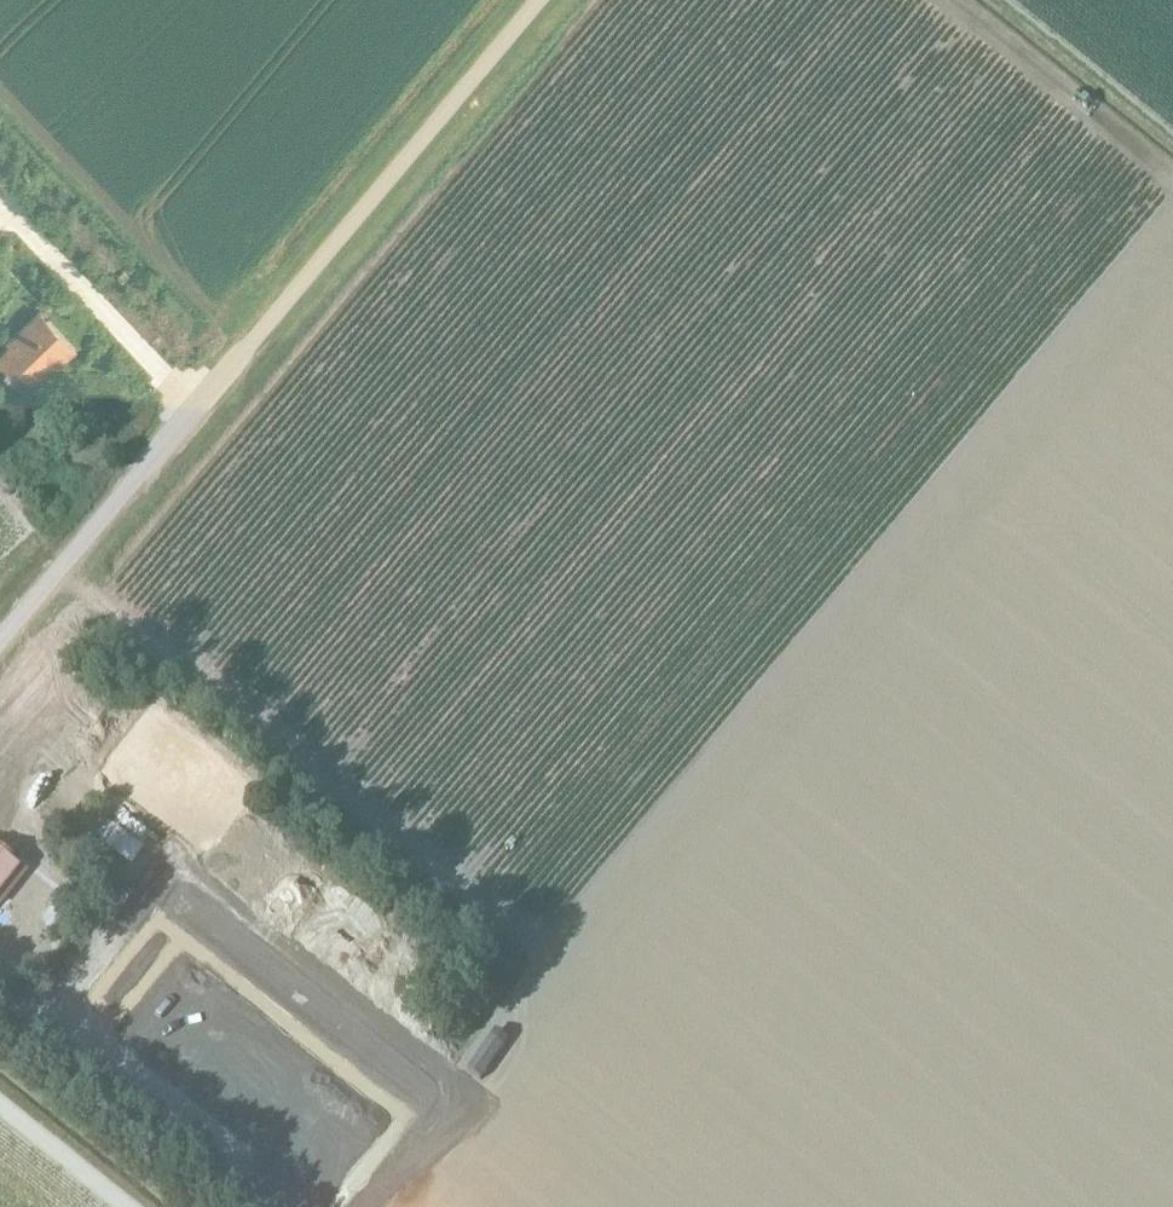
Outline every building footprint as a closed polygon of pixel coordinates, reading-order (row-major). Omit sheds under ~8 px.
[(76,348),(40,311),(8,341),(12,345),(0,356),(0,359),(27,388),(56,360),(60,363),(76,348)] [(161,705),(115,762),(210,838),(256,781),(161,705)] [(26,872),(0,850),(0,904),(26,872)] [(159,915),(92,998),(341,1199),(408,1116),(159,915)] [(505,1202),(504,1197),(502,1193),(500,1188),(498,1184),(495,1180),(492,1176),(488,1172),(485,1168),(481,1165),(477,1162),(473,1160),(468,1157),(463,1156),(459,1154),(454,1153),(449,1152),(444,1152),(439,1152),(434,1152),(429,1153),(424,1154),(419,1156),(415,1157),(410,1160),(406,1162),(402,1165),(398,1168),(394,1172),(391,1176),(388,1180),(385,1184),(383,1188),(381,1193),(379,1197),(378,1202),(377,1206),(506,1206),(505,1202)]
